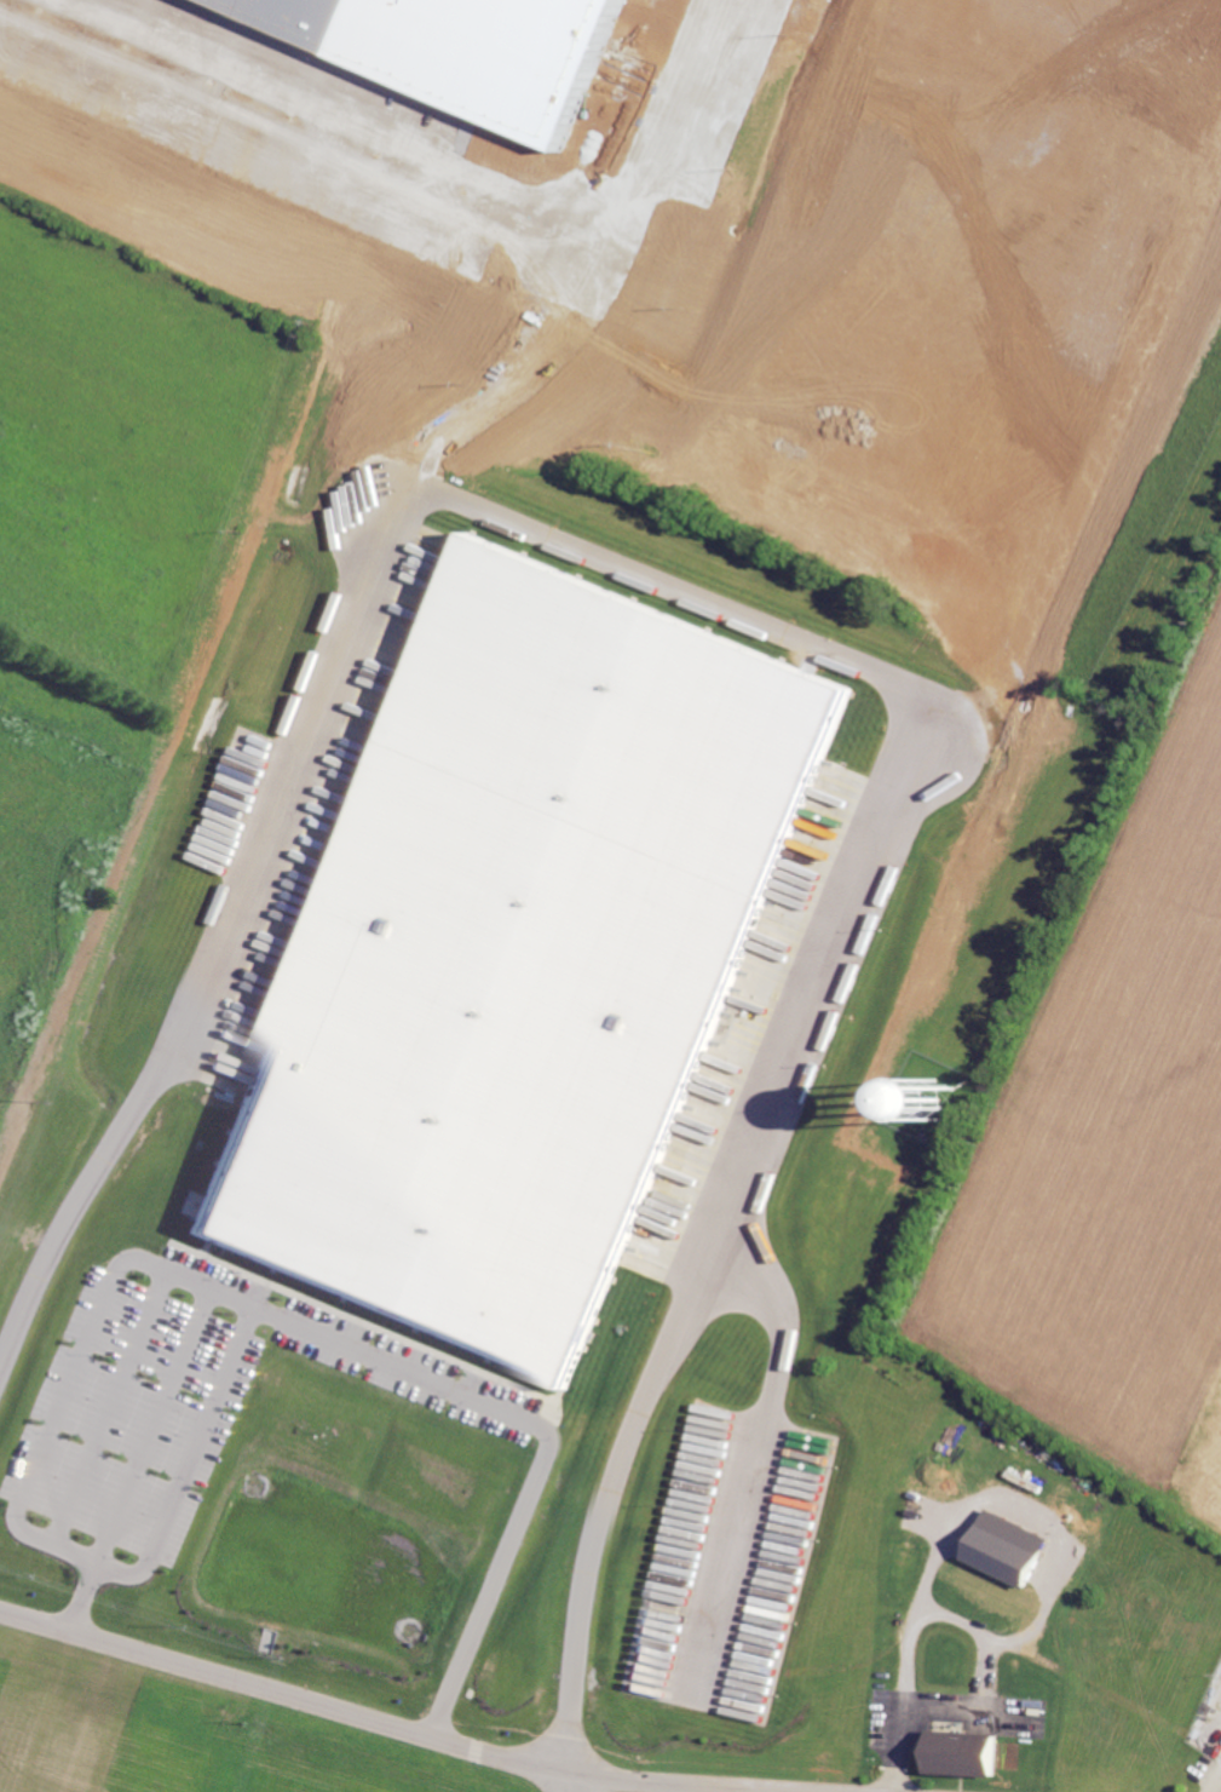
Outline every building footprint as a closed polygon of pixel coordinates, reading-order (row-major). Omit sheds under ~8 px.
[(551,150),(179,0),(611,0),(551,150)] [(480,535),(192,1230),(557,1382),(845,687),(480,535)] [(984,1528),(969,1558),(1026,1587),(1042,1556),(984,1528)] [(931,1735),(928,1773),(990,1776),(992,1739),(931,1735)]
